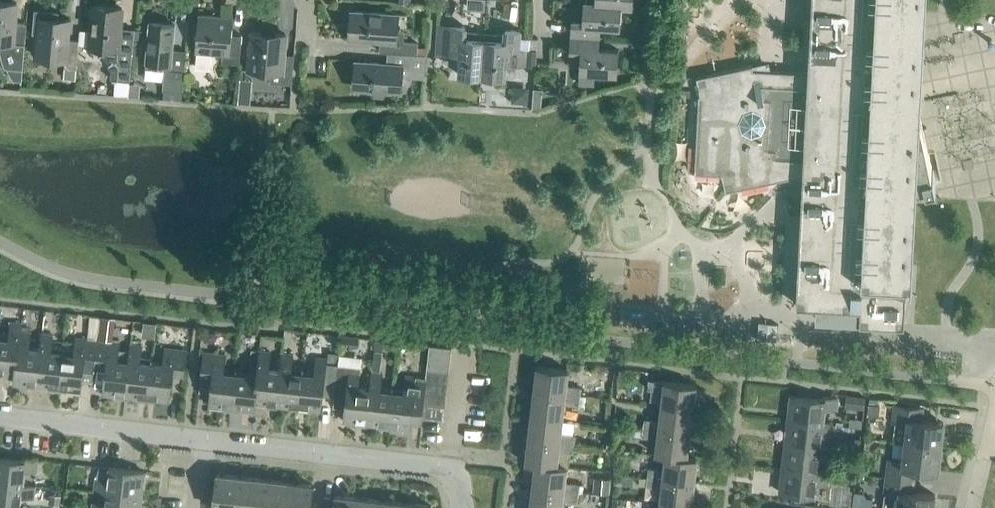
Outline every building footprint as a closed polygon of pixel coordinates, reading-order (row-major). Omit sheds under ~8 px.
[(906,86),(911,85),(915,12),(920,12),(921,0),(811,0),(811,1),(811,19),(810,30),(809,48),(808,71),(753,68),(752,64),(740,67),(697,76),(699,87),(695,172),(722,174),(725,190),(802,174),(801,197),(800,216),(800,226),(799,244),(798,255),(798,273),(797,284),(796,303),(796,304),(829,305),(828,318),(817,317),(817,319),(904,324),(904,323),(911,197),(926,198),(927,195),(931,195),(932,184),(936,183),(942,182),(935,151),(928,153),(917,102),(910,103),(906,86)] [(0,41),(1,49),(3,57),(6,65),(9,72),(14,79),(20,80),(20,82),(22,82),(26,23),(15,22),(17,2),(0,1),(0,41)] [(620,27),(622,4),(595,2),(587,1),(584,1),(582,22),(571,21),(570,35),(600,37),(600,25),(620,27)] [(89,45),(91,45),(99,54),(98,55),(99,56),(102,54),(109,63),(108,64),(109,65),(112,62),(116,67),(115,79),(112,78),(112,80),(117,80),(129,81),(134,29),(120,28),(122,8),(92,5),(90,30),(89,43),(89,45)] [(69,19),(56,18),(56,13),(57,13),(57,12),(36,10),(34,31),(35,31),(35,30),(38,31),(36,56),(65,59),(65,67),(77,68),(79,40),(67,39),(69,19)] [(379,51),(387,52),(418,54),(419,48),(419,42),(403,41),(404,31),(394,30),(395,14),(354,11),(351,39),(380,41),(379,51)] [(239,64),(242,35),(230,34),(232,17),(200,15),(197,50),(223,53),(222,62),(239,64)] [(163,90),(164,90),(183,91),(184,77),(186,50),(172,49),(174,24),(149,22),(146,61),(145,68),(164,70),(163,90)] [(436,53),(448,54),(460,55),(459,75),(481,76),(485,32),(465,31),(465,26),(451,25),(439,24),(436,53)] [(526,66),(527,49),(519,49),(520,30),(505,29),(505,34),(485,32),(481,76),(504,78),(505,64),(526,66)] [(89,43),(90,30),(80,30),(79,43),(89,43)] [(292,84),(294,54),(284,54),(286,34),(252,31),(249,69),(271,71),(270,82),(292,84)] [(617,73),(619,50),(599,48),(600,37),(570,35),(570,50),(580,50),(578,81),(594,82),(595,72),(617,73)] [(538,50),(527,49),(526,66),(536,67),(538,50)] [(425,55),(418,54),(387,52),(387,63),(358,61),(356,89),(398,92),(399,76),(410,77),(410,70),(424,71),(425,55)] [(76,78),(77,68),(65,67),(64,77),(76,78)] [(543,98),(544,89),(534,88),(533,98),(543,98)] [(183,91),(164,90),(164,96),(182,98),(183,91)] [(21,331),(22,323),(11,322),(9,333),(0,331),(0,375),(1,375),(1,373),(14,374),(15,374),(20,331),(21,331)] [(779,324),(759,322),(757,338),(777,340),(779,324)] [(99,328),(98,340),(107,341),(109,330),(99,328)] [(40,349),(39,349),(28,348),(30,332),(21,331),(20,331),(15,374),(14,374),(14,382),(28,384),(28,386),(37,387),(37,385),(36,385),(40,349)] [(58,389),(63,347),(51,346),(52,334),(41,333),(39,349),(40,349),(36,385),(37,385),(50,387),(50,389),(58,389)] [(216,334),(206,333),(205,342),(214,343),(216,334)] [(340,347),(356,349),(358,337),(341,335),(340,347)] [(93,379),(98,340),(76,337),(74,349),(63,347),(58,389),(66,390),(66,388),(80,390),(82,378),(93,379)] [(384,340),(375,339),(373,351),(382,352),(384,340)] [(128,359),(129,354),(118,353),(119,342),(107,341),(98,340),(95,366),(106,367),(103,393),(117,394),(117,396),(126,397),(126,395),(125,395),(129,360),(128,359)] [(147,400),(151,362),(152,357),(140,355),(141,345),(130,344),(129,354),(128,359),(129,360),(125,395),(126,395),(139,397),(139,399),(147,400)] [(429,345),(428,357),(450,360),(451,348),(429,345)] [(163,363),(151,362),(147,400),(155,401),(155,399),(169,400),(172,375),(184,376),(187,350),(165,347),(163,363)] [(280,369),(269,368),(270,352),(259,351),(259,359),(254,402),(255,402),(268,404),(268,406),(277,407),(277,405),(276,405),(280,369)] [(231,409),(235,372),(224,371),(226,355),(204,352),(201,378),(212,379),(209,405),(223,407),(223,408),(231,409)] [(327,352),(326,358),(326,363),(338,364),(339,353),(327,352)] [(341,362),(363,363),(364,353),(341,352),(341,362)] [(298,409),(302,372),(291,370),(293,354),(281,353),(280,369),(276,405),(277,405),(290,406),(290,408),(298,409)] [(333,405),(338,364),(326,363),(326,358),(316,357),(314,373),(302,372),(298,409),(306,410),(306,408),(321,410),(322,395),(334,396),(333,405)] [(449,372),(450,360),(428,357),(427,369),(449,372)] [(259,359),(249,358),(247,373),(235,372),(231,409),(239,410),(239,408),(254,410),(255,402),(254,402),(259,359)] [(370,387),(369,387),(358,386),(360,367),(338,364),(333,405),(345,406),(344,420),(358,422),(358,424),(366,425),(367,423),(366,423),(370,387)] [(537,366),(534,391),(580,396),(581,387),(566,385),(568,370),(537,366)] [(447,384),(449,372),(427,369),(426,377),(426,381),(447,384)] [(388,427),(392,390),(380,388),(382,373),(371,371),(369,387),(370,387),(366,423),(367,423),(380,424),(380,426),(388,427)] [(424,393),(426,381),(426,377),(405,375),(404,391),(392,390),(388,427),(396,428),(396,426),(410,428),(412,417),(421,418),(422,417),(423,405),(424,393)] [(663,391),(661,406),(692,409),(695,385),(664,381),(664,382),(649,380),(648,389),(663,391)] [(446,395),(447,384),(426,381),(424,393),(446,395)] [(579,405),(580,396),(534,391),(531,414),(562,418),(564,403),(579,405)] [(445,407),(446,395),(424,393),(423,405),(445,407)] [(836,409),(837,398),(823,396),(822,399),(791,395),(788,420),(810,422),(810,425),(822,427),(822,423),(824,408),(836,409)] [(863,409),(865,398),(847,396),(846,407),(863,409)] [(878,416),(879,404),(870,403),(869,415),(878,416)] [(907,423),(905,442),(941,446),(943,422),(917,419),(919,407),(895,404),(893,422),(907,423)] [(443,419),(445,407),(423,405),(422,417),(443,419)] [(689,433),(692,409),(661,406),(660,420),(644,419),(643,428),(689,433)] [(560,433),(562,418),(531,414),(528,438),(574,444),(575,435),(560,433)] [(834,424),(822,423),(822,427),(810,425),(810,422),(788,420),(785,444),(807,446),(807,449),(819,451),(820,447),(821,434),(833,436),(834,424)] [(632,435),(642,437),(643,428),(633,427),(632,435)] [(687,456),(689,433),(643,428),(642,437),(657,438),(656,454),(665,455),(666,455),(687,457),(687,456)] [(573,453),(574,444),(528,438),(526,463),(535,464),(536,463),(556,466),(557,465),(558,451),(573,453)] [(938,471),(941,446),(905,442),(903,461),(888,460),(886,477),(910,479),(912,468),(938,471)] [(832,449),(820,447),(819,451),(807,449),(807,446),(785,444),(782,468),(805,470),(804,473),(817,475),(817,471),(818,458),(830,460),(832,449)] [(694,482),(697,458),(687,456),(687,457),(666,455),(665,455),(664,469),(649,468),(648,477),(694,482)] [(10,483),(10,487),(22,488),(23,484),(25,469),(36,470),(38,459),(23,457),(22,460),(0,458),(0,482),(10,483)] [(566,466),(557,465),(556,466),(536,463),(535,464),(533,487),(579,493),(580,484),(565,482),(566,466)] [(95,490),(107,491),(107,488),(119,489),(119,492),(141,495),(144,471),(110,467),(108,480),(96,479),(95,490)] [(829,472),(817,471),(817,475),(804,473),(805,470),(782,468),(780,492),(814,496),(816,482),(828,484),(829,472)] [(241,476),(216,473),(212,507),(237,507),(241,476)] [(264,479),(241,476),(237,507),(261,507),(264,479)] [(640,476),(639,485),(647,486),(648,477),(640,476)] [(595,477),(593,494),(609,495),(610,486),(611,479),(595,477)] [(691,506),(694,482),(648,477),(647,486),(662,487),(660,502),(691,506)] [(910,479),(886,477),(883,507),(933,507),(935,494),(909,491),(910,479)] [(288,481),(264,479),(261,507),(285,507),(288,481)] [(288,481),(285,507),(310,507),(313,484),(288,481)] [(23,484),(22,488),(10,487),(10,483),(0,482),(0,506),(14,507),(20,507),(22,496),(34,497),(35,486),(23,484)] [(579,493),(533,487),(530,507),(562,507),(563,500),(578,502),(579,493)] [(141,495),(119,492),(119,489),(107,488),(107,491),(105,504),(93,503),(93,507),(140,507),(141,495)] [(359,497),(335,495),(334,507),(358,507),(359,497)] [(383,500),(359,497),(358,507),(382,507),(383,500)] [(854,498),(853,507),(870,507),(871,500),(854,498)] [(407,503),(383,500),(382,507),(407,507),(407,503)]
